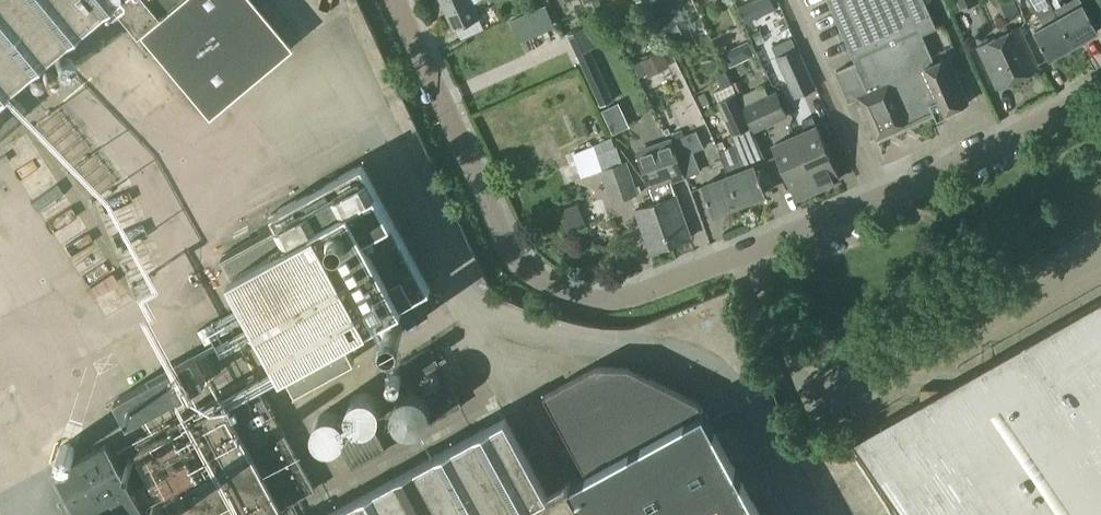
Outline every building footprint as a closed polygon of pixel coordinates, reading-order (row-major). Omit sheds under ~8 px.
[(104,0),(0,0),(0,87),(104,0)] [(132,35),(136,32),(203,114),(286,46),(248,0),(104,0),(132,35)] [(463,36),(498,21),(494,11),(477,19),(471,5),(481,0),(438,0),(452,30),(459,27),(463,36)] [(855,63),(835,72),(848,101),(857,97),(861,106),(859,108),(863,118),(866,117),(876,139),(942,110),(944,114),(968,103),(948,56),(934,63),(921,35),(935,28),(923,0),(827,0),(855,63)] [(958,11),(982,1),(982,0),(953,0),(958,11)] [(1072,44),(1057,19),(1046,0),(1029,0),(1045,26),(1034,32),(1048,58),(1072,44)] [(545,5),(535,9),(545,31),(554,27),(545,5)] [(1081,5),(1057,19),(1072,44),(1096,31),(1081,5)] [(519,42),(528,38),(518,17),(510,21),(519,42)] [(976,47),(995,89),(1037,70),(1018,28),(976,47)] [(778,59),(796,98),(813,91),(795,51),(778,59)] [(579,56),(601,105),(609,101),(587,52),(579,56)] [(641,63),(648,78),(668,68),(661,53),(641,63)] [(725,71),(715,76),(721,89),(731,85),(725,71)] [(786,118),(776,94),(742,109),(750,127),(753,133),(786,118)] [(750,127),(742,109),(736,95),(717,103),(732,135),(750,127)] [(806,131),(794,136),(817,188),(839,178),(811,117),(801,121),(806,131)] [(567,146),(576,170),(615,155),(606,132),(567,146)] [(673,142),(680,159),(702,150),(696,133),(673,142)] [(817,188),(794,136),(772,146),(796,198),(817,188)] [(670,141),(636,153),(653,202),(668,245),(689,238),(670,183),(683,178),(670,141)] [(718,153),(727,176),(738,204),(764,195),(753,166),(744,169),(735,146),(718,153)] [(567,149),(555,152),(560,169),(572,166),(567,149)] [(600,170),(610,202),(636,193),(625,161),(600,170)] [(218,255),(293,391),(351,360),(339,337),(428,288),(360,163),(268,213),(275,224),(218,255)] [(738,204),(727,176),(702,186),(713,214),(738,204)] [(668,245),(653,202),(634,209),(649,251),(668,245)] [(558,211),(567,234),(586,227),(577,203),(558,211)] [(902,514),(1100,514),(1100,300),(852,442),(902,514)] [(112,399),(124,423),(202,381),(189,357),(112,399)] [(702,410),(701,411),(697,404),(627,369),(592,367),(542,395),(585,473),(566,484),(565,482),(544,494),(502,417),(323,514),(759,514),(702,410)] [(312,489),(250,377),(158,427),(162,434),(139,447),(176,514),(265,514),(312,489)] [(319,404),(309,433),(339,443),(349,415),(319,404)] [(77,514),(83,514),(131,488),(106,444),(54,473),(77,514)]
